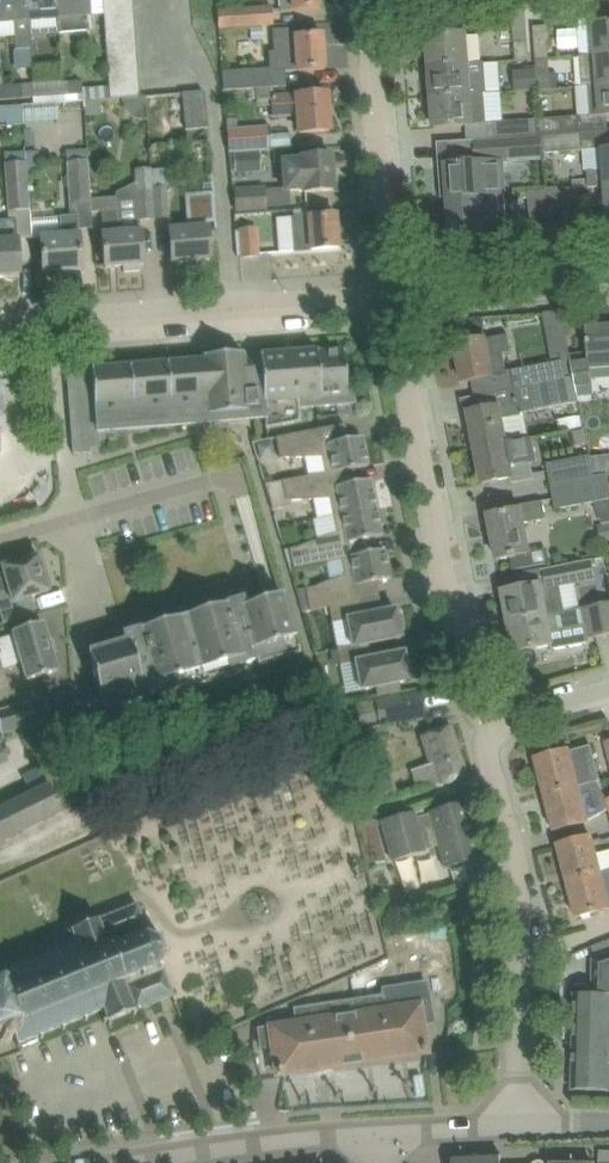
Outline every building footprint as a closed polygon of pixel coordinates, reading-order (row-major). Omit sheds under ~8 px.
[(14,36),(16,70),(32,69),(29,37),(26,0),(0,0),(0,37),(14,36)] [(29,37),(59,34),(58,19),(56,0),(26,0),(29,37)] [(58,19),(89,16),(87,0),(56,0),(58,19)] [(103,12),(133,9),(133,0),(103,0),(103,12)] [(280,11),(293,10),(293,12),(320,10),(320,0),(279,0),(280,11)] [(218,11),(220,30),(273,25),(272,7),(218,11)] [(133,9),(103,12),(105,26),(134,24),(133,9)] [(528,61),(527,43),(524,9),(489,11),(490,21),(512,20),(514,44),(515,62),(528,61)] [(105,26),(106,41),(135,38),(134,24),(105,26)] [(579,56),(608,54),(608,24),(577,27),(579,56)] [(534,27),(537,60),(550,59),(547,26),(534,27)] [(251,39),(263,39),(263,27),(251,28),(251,39)] [(427,37),(429,67),(482,64),(482,62),(466,63),(464,35),(427,37)] [(322,36),(298,38),(274,39),(275,53),(277,73),(325,70),(322,36)] [(135,38),(106,41),(107,55),(137,53),(135,38)] [(107,55),(108,70),(138,67),(137,53),(107,55)] [(589,86),(608,85),(608,54),(579,56),(581,87),(589,86)] [(538,69),(532,70),(533,89),(560,87),(558,72),(551,73),(550,59),(537,60),(538,69)] [(429,67),(432,98),(484,95),(483,74),(482,64),(429,67)] [(138,67),(108,70),(109,84),(139,82),(138,67)] [(533,89),(532,70),(514,72),(516,91),(533,89)] [(276,71),(272,71),(248,73),(230,74),(231,90),(277,87),(276,71)] [(81,80),(63,82),(63,83),(65,83),(66,90),(61,90),(62,96),(82,94),(81,80)] [(33,84),(34,98),(62,96),(61,90),(66,90),(65,83),(63,83),(63,82),(33,84)] [(139,82),(109,84),(110,100),(140,98),(139,82)] [(3,100),(34,98),(33,84),(3,86),(3,87),(6,86),(6,94),(2,94),(3,100)] [(589,86),(591,116),(608,115),(608,85),(589,86)] [(204,93),(182,95),(185,126),(186,132),(208,129),(204,93)] [(327,95),(303,96),(272,99),(274,117),(299,115),(300,134),(329,132),(327,95)] [(484,95),(432,98),(434,128),(471,125),(487,124),(484,95)] [(86,116),(101,115),(100,101),(84,102),(86,116)] [(2,124),(2,128),(25,127),(24,106),(0,108),(0,124),(2,124)] [(577,116),(535,119),(536,136),(540,136),(578,133),(577,116)] [(493,122),(494,139),(536,136),(535,119),(493,122)] [(228,131),(230,154),(234,154),(257,152),(260,152),(268,151),(266,128),(228,131)] [(540,136),(542,160),(544,160),(544,154),(580,151),(578,133),(540,136)] [(474,165),(445,167),(446,180),(440,181),(441,200),(447,199),(447,200),(503,196),(501,163),(542,160),(540,136),(536,136),(494,139),(494,140),(473,142),(474,165)] [(68,202),(91,201),(91,199),(87,151),(65,152),(68,202)] [(604,187),(608,187),(608,151),(587,153),(588,170),(588,177),(574,178),(575,188),(604,186),(604,187)] [(25,152),(4,153),(8,212),(29,210),(25,152)] [(257,152),(234,154),(235,172),(262,170),(260,152),(257,152)] [(308,158),(286,159),(287,174),(288,195),(304,193),(311,193),(334,191),(334,187),(337,184),(337,176),(333,174),(331,156),(308,158)] [(91,199),(91,201),(92,213),(102,212),(106,268),(123,267),(124,273),(141,272),(141,266),(143,266),(140,221),(155,220),(151,169),(151,168),(134,169),(135,183),(116,193),(117,197),(91,199)] [(164,169),(151,169),(155,220),(169,219),(166,187),(165,188),(164,169)] [(169,230),(170,241),(172,264),(210,261),(207,222),(216,221),(213,184),(203,185),(204,193),(187,195),(188,207),(189,229),(169,230)] [(266,188),(235,190),(235,194),(237,212),(261,210),(267,209),(266,188)] [(575,190),(545,193),(547,227),(578,224),(576,202),(575,190)] [(545,193),(528,194),(531,228),(547,227),(545,193)] [(503,196),(447,200),(450,234),(481,232),(481,230),(505,228),(503,196)] [(296,218),(296,228),(298,252),(338,249),(335,215),(312,217),(312,218),(302,219),(302,218),(296,218)] [(60,218),(30,220),(32,239),(32,241),(42,240),(43,249),(44,273),(82,270),(80,246),(78,216),(60,218)] [(0,220),(0,276),(20,275),(19,251),(18,240),(17,219),(9,220),(0,220)] [(241,231),(243,258),(258,257),(257,230),(241,231)] [(577,394),(593,391),(592,375),(608,374),(608,323),(604,323),(605,329),(587,331),(589,358),(571,360),(574,378),(577,394)] [(456,346),(463,382),(508,373),(503,354),(512,352),(508,335),(456,346)] [(260,356),(260,357),(264,401),(266,429),(300,422),(299,409),(322,407),(356,404),(352,382),(347,382),(344,351),(318,353),(318,351),(260,356)] [(257,402),(264,401),(260,357),(244,359),(243,355),(203,358),(204,361),(92,370),(96,425),(248,413),(247,409),(258,408),(257,402)] [(514,390),(530,387),(567,380),(563,362),(511,372),(514,390)] [(91,453),(84,371),(67,372),(74,454),(91,453)] [(579,402),(577,394),(574,378),(567,380),(530,387),(535,412),(579,402)] [(505,443),(501,420),(521,416),(518,399),(497,403),(497,407),(469,413),(472,431),(467,432),(471,449),(476,448),(505,443)] [(571,430),(585,428),(582,416),(562,420),(564,432),(571,430)] [(345,425),(275,438),(279,458),(321,458),(324,475),(368,466),(362,438),(348,440),(345,425)] [(505,443),(476,448),(482,484),(511,478),(512,483),(534,479),(531,463),(526,438),(505,443)] [(271,443),(257,446),(260,459),(273,456),(271,443)] [(548,463),(551,484),(594,476),(590,455),(548,463)] [(324,475),(265,487),(272,511),(287,508),(286,502),(330,500),(333,517),(376,509),(371,481),(357,484),(354,469),(368,467),(368,466),(324,475)] [(551,484),(556,509),(608,499),(608,480),(608,474),(594,476),(551,484)] [(520,512),(512,513),(490,517),(497,560),(510,558),(512,572),(551,565),(547,548),(529,551),(524,525),(547,521),(544,503),(519,508),(520,512)] [(289,549),(293,570),(385,551),(371,553),(368,539),(382,537),(380,526),(384,526),(381,510),(377,511),(376,509),(333,517),(336,534),(299,548),(289,549)] [(303,612),(310,611),(380,597),(377,582),(391,579),(385,551),(293,570),(342,561),(344,576),(315,587),(305,589),(296,591),(303,612)] [(39,556),(2,567),(10,591),(0,594),(0,613),(4,625),(36,615),(31,598),(49,592),(39,556)] [(505,591),(511,621),(566,611),(563,595),(559,596),(557,586),(598,578),(594,559),(511,575),(514,589),(505,591)] [(88,654),(109,722),(304,665),(283,596),(266,601),(264,594),(125,635),(127,642),(88,654)] [(347,621),(352,646),(369,643),(369,645),(402,638),(401,632),(406,631),(402,614),(398,615),(396,609),(364,616),(361,602),(380,598),(380,597),(310,611),(329,608),(332,624),(347,621)] [(511,621),(511,622),(507,623),(509,638),(514,637),(517,651),(553,644),(551,631),(587,624),(590,637),(608,633),(608,601),(600,603),(566,611),(511,621)] [(13,632),(27,681),(58,672),(53,654),(57,653),(53,640),(49,641),(44,623),(13,632)] [(369,643),(352,646),(338,649),(341,666),(356,663),(361,691),(411,681),(409,674),(414,673),(411,658),(406,659),(405,652),(372,658),(369,645),(369,643)] [(378,702),(382,725),(426,716),(422,694),(378,702)] [(0,712),(0,723),(2,729),(3,734),(51,720),(45,699),(0,712)] [(421,737),(431,765),(415,771),(422,792),(438,787),(468,777),(451,726),(421,737)] [(546,793),(592,781),(600,779),(591,744),(536,758),(546,793)] [(0,811),(0,833),(5,843),(63,814),(49,786),(47,787),(38,767),(22,775),(31,795),(0,811)] [(592,781),(546,793),(555,829),(587,820),(583,805),(597,801),(592,781)] [(465,802),(442,809),(430,812),(431,815),(417,820),(415,813),(383,823),(395,862),(425,853),(425,852),(439,847),(446,869),(482,858),(465,802)] [(568,880),(608,869),(608,850),(597,853),(592,836),(559,845),(568,880)] [(568,880),(577,915),(608,907),(608,869),(568,880)] [(2,1037),(4,1042),(7,1043),(13,1042),(16,1037),(21,1048),(23,1047),(24,1044),(40,1037),(43,1040),(46,1039),(46,1035),(63,1029),(66,1031),(68,1030),(68,1027),(85,1020),(88,1022),(90,1021),(91,1018),(105,1012),(108,1020),(105,1021),(106,1025),(110,1023),(111,1026),(115,1025),(114,1022),(133,1014),(135,1017),(139,1015),(138,1012),(176,997),(167,974),(166,972),(161,966),(165,957),(170,957),(170,952),(164,952),(161,944),(164,939),(161,937),(159,940),(148,936),(148,931),(139,906),(100,920),(99,917),(95,918),(96,922),(75,930),(74,927),(70,928),(71,932),(68,933),(69,937),(73,935),(76,944),(59,950),(58,947),(54,948),(56,952),(38,959),(36,955),(32,957),(33,961),(17,967),(15,964),(12,965),(13,969),(0,974),(0,1037),(2,1037)] [(575,1089),(608,1090),(608,953),(597,957),(597,958),(595,959),(594,994),(577,994),(575,1089)] [(382,997),(344,1003),(353,1065),(429,1053),(425,1028),(435,1026),(428,981),(380,988),(382,997)] [(353,1065),(344,1003),(294,1011),(296,1025),(260,1030),(262,1042),(272,1041),(278,1076),(353,1065)] [(455,1156),(455,1162),(502,1162),(502,1153),(455,1156)]
